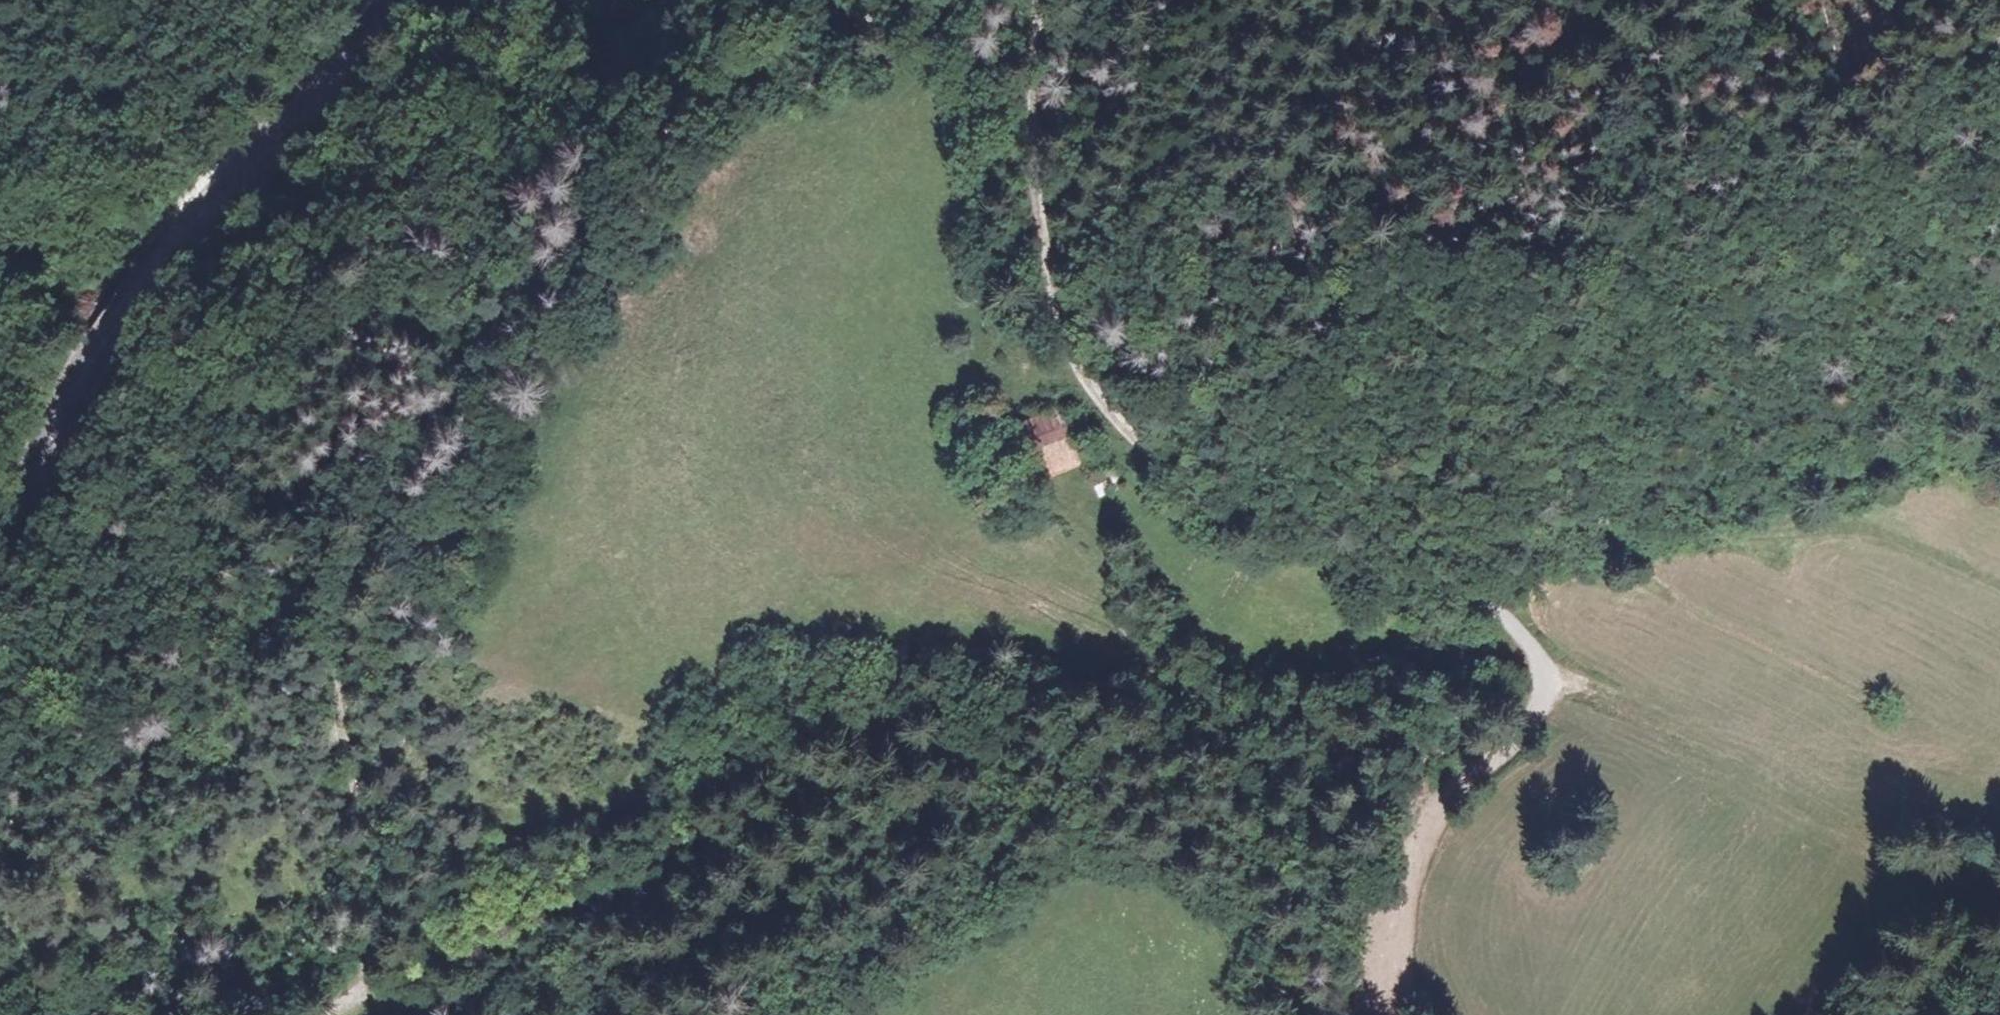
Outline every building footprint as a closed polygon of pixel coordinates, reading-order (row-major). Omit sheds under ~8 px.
[(1031,429),(1055,479),(1091,466),(1070,415),(1031,429)]
